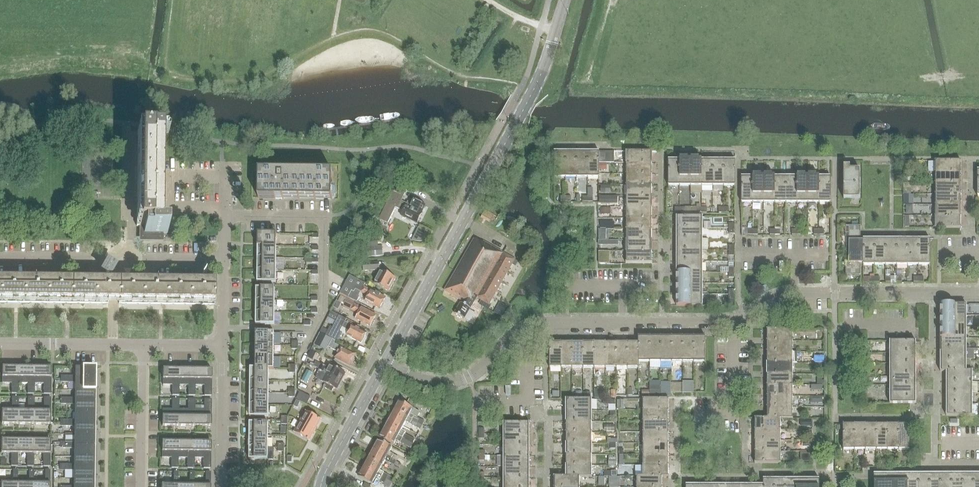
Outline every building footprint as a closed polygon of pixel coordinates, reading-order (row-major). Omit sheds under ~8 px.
[(162,131),(138,131),(137,181),(137,226),(142,226),(142,238),(161,238),(161,234),(167,234),(167,226),(161,226),(162,181),(162,131)] [(555,152),(554,152),(554,178),(555,178),(555,177),(565,177),(565,178),(566,178),(566,152),(565,152),(555,152)] [(566,152),(566,178),(566,177),(576,177),(576,178),(577,178),(577,152),(576,152),(566,152)] [(577,152),(577,178),(577,177),(587,177),(587,178),(588,178),(588,152),(587,152),(577,152)] [(599,178),(599,164),(599,163),(599,152),(598,152),(588,152),(588,178),(588,177),(598,177),(598,178),(599,178)] [(625,163),(652,163),(651,163),(651,153),(652,153),(652,152),(625,152),(625,153),(626,153),(626,163),(625,163)] [(668,160),(668,181),(668,187),(669,187),(669,186),(679,186),(679,187),(679,160),(679,161),(669,161),(669,160),(668,160)] [(680,160),(679,160),(679,187),(680,187),(680,186),(690,186),(690,187),(690,160),(690,161),(680,161),(680,160)] [(691,160),(690,160),(690,187),(691,187),(691,186),(701,186),(702,186),(702,160),(701,160),(701,161),(691,161),(691,160)] [(702,160),(702,186),(712,186),(713,186),(713,160),(712,160),(712,161),(702,161),(702,160)] [(713,160),(713,186),(723,186),(724,186),(724,160),(723,160),(723,161),(713,161),(713,160)] [(735,186),(735,177),(735,160),(734,160),(734,161),(724,161),(724,160),(724,186),(724,185),(734,185),(734,186),(735,186)] [(934,172),(961,172),(960,172),(960,162),(961,162),(961,161),(934,161),(934,162),(935,162),(935,172),(934,172)] [(652,163),(625,163),(625,164),(626,164),(626,174),(625,174),(652,174),(651,174),(651,164),(652,164),(652,163)] [(850,166),(844,166),(844,199),(860,199),(860,170),(850,170),(850,166)] [(332,199),(333,172),(259,171),(258,198),(332,199)] [(961,172),(934,172),(934,173),(935,173),(935,183),(961,183),(960,183),(960,173),(961,173),(961,172)] [(652,174),(625,174),(625,175),(626,175),(626,185),(652,185),(651,185),(651,175),(652,175),(652,174)] [(753,203),(753,177),(753,178),(742,178),(742,177),(741,177),(741,181),(741,203),(742,203),(742,202),(753,202),(753,203)] [(764,203),(764,177),(764,178),(753,178),(753,177),(753,203),(753,202),(764,202),(764,203)] [(764,177),(764,203),(764,202),(775,202),(775,203),(775,177),(775,178),(764,178),(764,177)] [(786,203),(786,177),(786,178),(775,178),(775,177),(775,203),(775,202),(786,202),(786,203)] [(797,203),(797,177),(797,178),(786,178),(786,177),(786,203),(786,202),(797,202),(797,203)] [(808,203),(808,177),(808,178),(797,177),(797,203),(798,203),(798,202),(808,202),(808,203)] [(808,177),(808,203),(809,203),(809,202),(819,202),(819,203),(819,177),(809,177),(808,177)] [(830,202),(830,203),(831,203),(831,199),(831,193),(831,177),(830,177),(820,177),(819,177),(819,203),(820,203),(820,202),(830,202)] [(961,183),(935,183),(935,194),(961,194),(960,194),(960,184),(961,184),(961,183)] [(652,185),(626,185),(626,186),(626,196),(652,196),(651,196),(651,186),(652,186),(652,185)] [(396,208),(403,211),(402,215),(417,223),(426,207),(413,200),(411,203),(408,201),(407,204),(402,201),(407,191),(396,186),(379,219),(388,224),(396,208)] [(961,194),(935,194),(935,195),(935,205),(961,206),(961,205),(960,205),(960,195),(961,195),(961,194)] [(652,196),(626,196),(626,197),(626,207),(652,207),(651,207),(651,197),(652,197),(652,196)] [(961,206),(935,205),(935,206),(935,216),(961,217),(961,216),(960,216),(960,206),(961,206)] [(652,207),(626,207),(626,208),(627,218),(626,218),(626,219),(652,218),(651,218),(651,208),(652,208),(652,207)] [(703,217),(702,217),(676,216),(676,217),(677,217),(677,228),(676,228),(703,228),(702,228),(702,217),(703,217)] [(935,227),(935,228),(961,228),(961,227),(960,227),(960,217),(961,217),(935,216),(935,217),(935,227)] [(652,218),(626,219),(627,219),(627,229),(626,229),(626,230),(652,230),(652,229),(651,229),(651,219),(652,219),(652,218)] [(849,252),(863,252),(863,241),(860,241),(860,226),(846,226),(846,227),(849,227),(849,252)] [(423,242),(428,231),(419,227),(412,241),(423,242)] [(676,239),(703,239),(702,239),(702,228),(703,228),(676,228),(677,228),(677,239),(676,239)] [(652,230),(626,230),(627,230),(627,240),(626,240),(626,241),(652,241),(652,240),(651,240),(651,230),(652,230)] [(258,233),(258,246),(276,246),(276,234),(258,233)] [(488,304),(492,298),(514,259),(483,241),(482,243),(474,238),(444,290),(462,301),(454,313),(464,319),(477,297),(488,304)] [(676,250),(703,250),(702,250),(702,239),(703,239),(676,239),(677,239),(677,250),(676,250)] [(863,263),(863,265),(874,265),(874,239),(874,240),(864,240),(864,239),(863,239),(863,241),(863,252),(863,263)] [(874,239),(874,265),(885,265),(885,239),(885,240),(875,240),(875,239),(874,239)] [(885,239),(885,265),(886,265),(896,265),(896,239),(896,240),(886,240),(886,239),(885,239)] [(896,239),(896,265),(897,265),(907,265),(907,239),(907,240),(897,240),(897,239),(896,239)] [(907,239),(907,265),(908,265),(918,264),(918,265),(918,239),(918,240),(908,240),(908,239),(907,239)] [(929,264),(929,265),(930,265),(930,239),(929,239),(929,240),(919,240),(919,239),(918,239),(918,265),(919,265),(929,264)] [(626,252),(652,252),(652,251),(651,251),(651,241),(652,241),(626,241),(627,241),(627,251),(626,251),(626,252)] [(258,246),(258,258),(276,258),(276,246),(258,246)] [(367,257),(383,255),(382,246),(366,248),(367,257)] [(703,250),(676,250),(677,250),(677,261),(676,261),(703,261),(702,261),(702,250),(703,250)] [(599,252),(599,263),(607,263),(607,252),(599,252)] [(627,252),(627,262),(627,263),(652,263),(652,262),(651,262),(651,252),(652,252),(626,252),(627,252)] [(863,263),(863,252),(849,252),(849,262),(846,262),(846,275),(860,275),(860,263),(863,263)] [(258,258),(257,270),(276,270),(276,258),(258,258)] [(676,272),(703,272),(702,272),(702,261),(703,261),(676,261),(677,261),(677,272),(676,272)] [(364,271),(379,269),(379,263),(363,264),(364,271)] [(0,279),(0,302),(113,304),(214,305),(215,281),(114,280),(108,280),(111,275),(109,273),(112,268),(108,266),(105,271),(101,280),(0,279)] [(276,283),(276,270),(257,270),(257,283),(276,283)] [(389,290),(395,279),(386,274),(386,275),(380,272),(375,282),(381,285),(380,286),(389,290)] [(703,272),(676,272),(676,273),(677,273),(677,283),(676,283),(703,283),(702,283),(702,273),(703,273),(703,272)] [(385,298),(364,286),(365,283),(357,279),(349,275),(347,280),(340,293),(348,297),(357,301),(359,297),(358,296),(360,292),(368,296),(365,301),(380,309),(380,308),(385,298)] [(676,294),(703,294),(702,294),(702,284),(703,284),(703,283),(676,283),(676,284),(677,284),(677,294),(676,294)] [(256,288),(256,301),(275,301),(275,288),(256,288)] [(676,305),(676,306),(703,306),(703,305),(702,305),(702,295),(703,295),(703,294),(676,294),(676,295),(677,295),(677,305),(676,305)] [(348,298),(345,304),(343,308),(350,311),(351,310),(359,314),(356,319),(370,326),(376,316),(354,304),(355,301),(348,298)] [(274,313),(275,301),(256,301),(256,313),(274,313)] [(500,304),(495,313),(500,316),(505,307),(500,304)] [(940,304),(940,305),(941,305),(941,315),(940,315),(940,316),(966,316),(966,315),(966,305),(966,304),(940,304)] [(330,327),(325,335),(338,342),(341,335),(339,334),(342,327),(350,331),(347,336),(361,344),(367,333),(345,322),(347,319),(339,315),(331,311),(328,318),(336,322),(334,325),(332,328),(330,327)] [(274,325),(274,313),(256,313),(256,325),(274,325)] [(966,316),(940,316),(941,316),(941,326),(940,326),(940,327),(967,327),(967,326),(966,326),(966,316)] [(967,327),(940,327),(941,327),(941,338),(940,338),(967,338),(967,337),(966,337),(966,327),(967,327)] [(766,340),(793,340),(792,340),(792,330),(793,330),(793,329),(766,329),(766,330),(767,330),(767,340),(766,340)] [(256,332),(255,345),(274,345),(274,332),(256,332)] [(320,333),(314,345),(323,350),(329,338),(320,333)] [(638,336),(638,342),(638,362),(649,362),(649,363),(649,336),(649,337),(639,337),(639,336),(638,336)] [(661,363),(661,336),(660,336),(660,337),(650,337),(650,336),(649,336),(649,363),(650,363),(650,362),(660,362),(660,363),(661,363)] [(661,336),(661,363),(661,362),(671,362),(671,363),(672,363),(672,336),(671,336),(671,337),(661,337),(661,336)] [(672,336),(672,363),(672,362),(683,362),(683,336),(683,337),(672,337),(672,336)] [(694,362),(694,336),(694,337),(683,337),(683,336),(683,362),(694,362)] [(694,362),(705,362),(705,336),(705,337),(694,337),(694,336),(694,362)] [(967,338),(940,338),(941,338),(941,349),(940,349),(967,349),(966,349),(966,338),(967,338)] [(332,339),(328,347),(331,349),(338,352),(336,358),(350,365),(355,355),(334,344),(336,341),(332,339)] [(766,351),(793,351),(792,351),(792,341),(793,341),(793,340),(766,340),(766,341),(767,341),(767,351),(766,351)] [(616,342),(616,368),(617,368),(617,367),(627,367),(627,368),(627,341),(627,342),(616,342)] [(638,368),(638,362),(638,342),(628,342),(627,341),(627,368),(628,368),(628,367),(637,367),(637,368),(638,368)] [(916,353),(916,341),(889,341),(889,353),(916,353)] [(561,368),(561,342),(561,343),(551,343),(551,342),(550,342),(550,368),(551,368),(551,367),(561,367),(561,368)] [(572,368),(572,342),(572,343),(561,343),(561,342),(561,368),(561,367),(572,367),(572,368)] [(583,368),(583,342),(583,343),(572,343),(572,342),(572,368),(572,367),(583,367),(583,368)] [(583,342),(583,368),(583,367),(594,367),(594,368),(594,342),(583,343),(583,342)] [(594,342),(594,368),(594,367),(605,367),(605,368),(605,342),(594,342)] [(605,342),(605,368),(605,367),(616,367),(616,368),(616,342),(605,342)] [(274,357),(274,345),(255,345),(255,357),(274,357)] [(940,360),(967,360),(966,360),(966,349),(967,349),(940,349),(941,349),(941,360),(940,360)] [(766,362),(766,363),(792,363),(793,363),(797,363),(797,352),(793,352),(793,351),(766,351),(766,352),(767,352),(767,362),(766,362)] [(889,353),(889,366),(916,366),(916,353),(889,353)] [(274,369),(274,357),(255,357),(255,368),(250,368),(250,369),(274,369)] [(940,371),(947,371),(966,371),(966,360),(967,360),(940,360),(941,360),(941,370),(940,370),(940,371)] [(318,370),(341,381),(345,373),(343,372),(344,370),(332,364),(328,370),(326,369),(326,367),(316,362),(315,364),(314,366),(319,369),(318,370)] [(792,363),(766,363),(767,363),(767,373),(766,373),(766,374),(793,374),(793,373),(792,373),(792,363)] [(889,366),(889,378),(916,378),(916,366),(889,366)] [(12,394),(18,394),(19,383),(19,367),(2,367),(2,383),(12,383),(12,394)] [(28,394),(34,394),(35,384),(35,367),(19,367),(19,383),(28,384),(28,394)] [(51,394),(51,367),(35,367),(35,384),(44,384),(44,394),(50,394),(51,394)] [(61,376),(61,379),(95,379),(95,368),(75,368),(75,377),(61,376)] [(179,396),(179,385),(179,369),(163,369),(162,385),(172,385),(172,396),(179,396)] [(195,396),(195,386),(195,369),(179,369),(179,385),(188,386),(188,396),(195,396)] [(212,369),(211,369),(195,369),(195,386),(204,386),(204,396),(211,396),(212,369)] [(274,369),(250,369),(250,381),(269,381),(269,369),(274,369)] [(341,381),(318,370),(315,375),(321,378),(322,376),(324,378),(322,382),(325,384),(323,387),(331,392),(333,388),(337,390),(341,381)] [(973,371),(966,371),(947,371),(947,382),(946,382),(973,382),(972,382),(972,372),(973,372),(973,371)] [(766,385),(793,385),(792,385),(792,374),(793,374),(766,374),(767,374),(767,385),(766,385)] [(889,378),(889,391),(916,391),(916,378),(889,378)] [(95,379),(61,379),(61,382),(75,382),(75,390),(95,390),(95,379)] [(268,393),(269,381),(250,381),(250,393),(268,393)] [(946,393),(973,393),(972,393),(972,382),(973,382),(946,382),(946,383),(947,383),(947,393),(946,393)] [(670,385),(661,386),(661,396),(670,395),(670,385)] [(766,396),(793,396),(792,396),(792,385),(793,385),(766,385),(767,385),(767,396),(766,396)] [(660,386),(649,386),(649,396),(660,396),(660,386)] [(595,389),(595,398),(604,398),(604,389),(595,389)] [(61,398),(61,401),(95,402),(95,390),(75,390),(75,399),(61,398)] [(889,391),(889,403),(916,403),(916,391),(889,391)] [(300,392),(296,399),(307,405),(311,397),(300,392)] [(268,405),(268,393),(250,393),(250,405),(268,405)] [(973,393),(946,393),(946,394),(947,394),(947,404),(946,404),(973,404),(972,404),(972,394),(973,394),(973,393)] [(793,396),(766,396),(767,396),(767,407),(766,407),(793,407),(792,407),(792,396),(793,396)] [(1,424),(18,424),(18,410),(18,398),(12,397),(12,410),(2,410),(1,424)] [(18,424),(34,424),(34,411),(34,398),(28,398),(28,411),(18,410),(18,424)] [(44,398),(44,411),(34,411),(34,424),(50,425),(51,398),(50,398),(44,398)] [(592,399),(592,398),(565,398),(565,399),(566,399),(566,400),(566,406),(566,410),(565,410),(592,410),(591,410),(591,399),(592,399)] [(668,399),(669,399),(669,398),(642,398),(642,399),(643,399),(643,409),(642,409),(669,409),(668,409),(668,399)] [(179,426),(179,410),(179,399),(172,399),(172,410),(162,409),(162,426),(179,426)] [(179,426),(195,426),(195,410),(195,400),(188,399),(188,410),(179,410),(179,426)] [(204,400),(204,410),(195,410),(195,426),(211,427),(211,400),(204,400)] [(410,413),(413,408),(398,400),(394,407),(395,408),(394,410),(422,426),(425,421),(410,413)] [(95,402),(61,401),(61,404),(74,404),(74,412),(95,412),(95,402)] [(946,416),(973,416),(973,415),(972,415),(972,405),(973,405),(973,404),(946,404),(946,405),(947,405),(947,415),(946,415),(946,416)] [(268,417),(268,405),(250,405),(249,417),(268,417)] [(793,407),(766,407),(767,407),(767,418),(780,418),(793,418),(792,418),(792,407),(793,407)] [(669,409),(642,409),(642,410),(643,410),(643,420),(642,420),(642,421),(669,420),(668,420),(668,410),(669,410),(669,409)] [(392,412),(388,419),(403,427),(406,422),(420,429),(422,426),(394,410),(392,412)] [(592,410),(565,410),(566,410),(566,417),(566,421),(565,421),(592,421),(591,421),(591,410),(592,410)] [(315,430),(321,420),(306,411),(300,422),(315,430)] [(61,420),(61,423),(95,424),(95,412),(74,412),(74,421),(61,420)] [(754,430),(781,430),(781,429),(780,429),(780,418),(767,418),(754,418),(754,419),(755,419),(755,429),(754,429),(754,430)] [(415,440),(409,437),(406,435),(400,432),(403,427),(388,419),(384,426),(385,426),(384,428),(413,444),(415,440)] [(642,431),(642,432),(669,432),(669,431),(668,431),(668,421),(669,421),(669,420),(642,421),(643,421),(643,431),(642,431)] [(592,421),(565,421),(566,421),(566,432),(565,432),(592,432),(591,432),(591,421),(592,421)] [(309,441),(315,430),(300,422),(294,432),(309,441)] [(530,422),(529,422),(503,422),(503,423),(504,423),(504,433),(503,433),(503,434),(530,434),(530,433),(529,433),(529,423),(530,423),(530,422)] [(95,424),(61,423),(61,426),(74,426),(74,434),(94,434),(95,424)] [(249,423),(249,435),(268,435),(268,423),(249,423)] [(843,424),(842,424),(842,425),(842,450),(843,450),(843,449),(854,449),(854,450),(854,424),(854,425),(843,425),(843,424)] [(865,450),(865,424),(865,425),(854,425),(854,424),(854,450),(854,449),(865,449),(865,450)] [(876,450),(876,424),(876,425),(865,425),(865,424),(865,450),(865,449),(876,449),(876,450)] [(887,450),(887,424),(876,425),(876,424),(876,450),(876,449),(887,449),(887,450)] [(887,424),(887,450),(887,449),(898,449),(898,450),(898,424),(887,424)] [(898,424),(898,450),(899,450),(899,449),(909,449),(909,450),(910,450),(910,424),(909,424),(898,424)] [(393,445),(396,440),(411,448),(413,444),(384,428),(383,430),(382,430),(378,437),(380,437),(379,438),(393,445)] [(781,430),(754,430),(755,430),(755,440),(754,440),(754,441),(781,441),(781,440),(780,440),(780,430),(781,430)] [(565,443),(592,443),(591,443),(591,432),(592,432),(565,432),(566,432),(566,443),(565,443)] [(642,443),(669,443),(669,442),(668,442),(668,432),(669,432),(642,432),(643,432),(643,443),(642,443)] [(60,443),(60,445),(94,446),(94,434),(74,434),(74,443),(60,443)] [(503,444),(503,445),(530,445),(529,445),(529,434),(530,434),(503,434),(504,434),(504,444),(503,444)] [(249,435),(249,447),(268,447),(268,435),(249,435)] [(11,466),(18,466),(18,453),(18,440),(1,439),(1,453),(11,453),(11,466)] [(27,466),(34,467),(34,454),(34,440),(18,440),(18,453),(27,454),(27,466)] [(50,440),(34,440),(34,454),(43,454),(43,467),(49,467),(50,467),(50,440)] [(389,452),(392,447),(379,440),(378,441),(377,440),(373,446),(374,447),(373,449),(396,461),(398,457),(389,452)] [(178,468),(178,458),(178,441),(162,441),(162,458),(171,458),(171,468),(178,468)] [(187,468),(194,468),(194,458),(194,442),(178,441),(178,458),(187,458),(187,468)] [(754,452),(781,452),(781,451),(780,451),(780,441),(781,441),(754,441),(755,441),(755,452),(754,452)] [(211,442),(194,442),(194,458),(203,458),(203,469),(210,469),(211,469),(211,442)] [(565,454),(592,454),(591,454),(591,443),(592,443),(565,443),(566,443),(566,454),(565,454)] [(669,443),(642,443),(643,443),(643,454),(642,454),(669,454),(668,454),(668,443),(669,443)] [(74,448),(74,456),(94,457),(94,446),(60,445),(60,448),(74,448)] [(530,445),(503,445),(504,445),(504,456),(503,456),(530,456),(529,456),(529,445),(530,445)] [(268,460),(268,447),(249,447),(249,460),(268,460)] [(396,461),(373,449),(372,451),(371,451),(367,457),(382,465),(385,461),(394,466),(396,461)] [(754,463),(762,463),(781,463),(780,463),(780,452),(781,452),(754,452),(755,452),(755,463),(754,463)] [(810,462),(810,453),(800,453),(800,462),(810,462)] [(565,465),(592,465),(591,454),(592,454),(565,454),(566,454),(566,465),(565,465)] [(669,454),(642,454),(643,454),(643,465),(642,465),(669,465),(668,465),(668,454),(669,454)] [(94,457),(74,456),(74,465),(60,465),(60,468),(94,468),(94,457)] [(530,456),(503,456),(504,456),(504,467),(503,467),(530,467),(529,467),(529,456),(530,456)] [(382,465),(367,457),(363,464),(364,465),(363,467),(386,479),(388,476),(379,471),(382,465)] [(566,465),(566,477),(579,477),(592,477),(592,476),(592,465),(565,465),(566,465)] [(661,476),(669,476),(668,476),(668,465),(669,465),(642,465),(643,465),(643,476),(661,476)] [(376,480),(384,484),(383,486),(385,486),(390,486),(392,483),(386,479),(363,467),(362,469),(361,469),(357,476),(373,485),(376,480)] [(503,478),(530,478),(529,478),(529,468),(530,468),(530,467),(503,467),(504,467),(504,478),(503,478)] [(94,468),(60,468),(60,470),(74,470),(74,479),(94,479),(94,468)] [(17,483),(18,470),(13,470),(13,483),(1,483),(1,486),(17,486),(17,483)] [(17,483),(17,486),(33,486),(33,483),(34,470),(29,470),(29,483),(17,483)] [(33,483),(33,486),(50,486),(50,470),(49,470),(45,470),(45,483),(33,483)] [(178,485),(178,472),(174,472),(174,485),(161,485),(161,486),(178,486),(178,485)] [(178,485),(178,486),(194,486),(194,485),(194,472),(190,472),(189,485),(178,485)] [(194,485),(194,486),(210,486),(210,472),(206,472),(205,485),(194,485)] [(874,479),(874,486),(885,486),(885,474),(885,475),(874,475),(874,474),(874,479)] [(896,474),(896,475),(885,475),(885,474),(885,486),(896,486),(896,474)] [(907,474),(907,475),(896,475),(896,474),(896,486),(907,486),(907,474)] [(907,474),(907,486),(918,486),(918,474),(918,475),(907,475),(907,474)] [(929,474),(929,475),(919,475),(919,474),(918,474),(918,486),(929,486),(929,474)] [(929,474),(929,486),(940,486),(940,474),(940,475),(930,475),(930,474),(929,474)] [(951,474),(951,475),(941,475),(941,474),(940,474),(940,486),(952,486),(951,474)] [(963,474),(962,474),(952,475),(952,474),(951,474),(952,486),(963,486),(963,474)] [(963,474),(963,486),(974,486),(974,474),(973,474),(963,474)] [(643,476),(636,476),(636,477),(637,477),(637,486),(662,486),(661,476),(643,476)] [(579,477),(566,477),(554,477),(554,486),(579,486),(579,477)] [(609,485),(609,486),(617,486),(617,477),(609,477),(609,485)] [(530,478),(503,478),(503,479),(504,479),(504,486),(529,486),(529,479),(530,479),(530,478)] [(74,479),(73,486),(60,486),(94,486),(94,479),(74,479)] [(763,481),(763,486),(774,486),(774,479),(774,480),(764,480),(764,479),(763,479),(763,480),(763,481)] [(785,479),(785,480),(774,480),(774,479),(774,486),(785,486),(785,479)] [(785,479),(785,486),(796,486),(796,479),(796,480),(786,480),(786,479),(785,479)] [(807,479),(807,480),(797,480),(797,479),(796,479),(796,486),(807,486),(807,479)]
